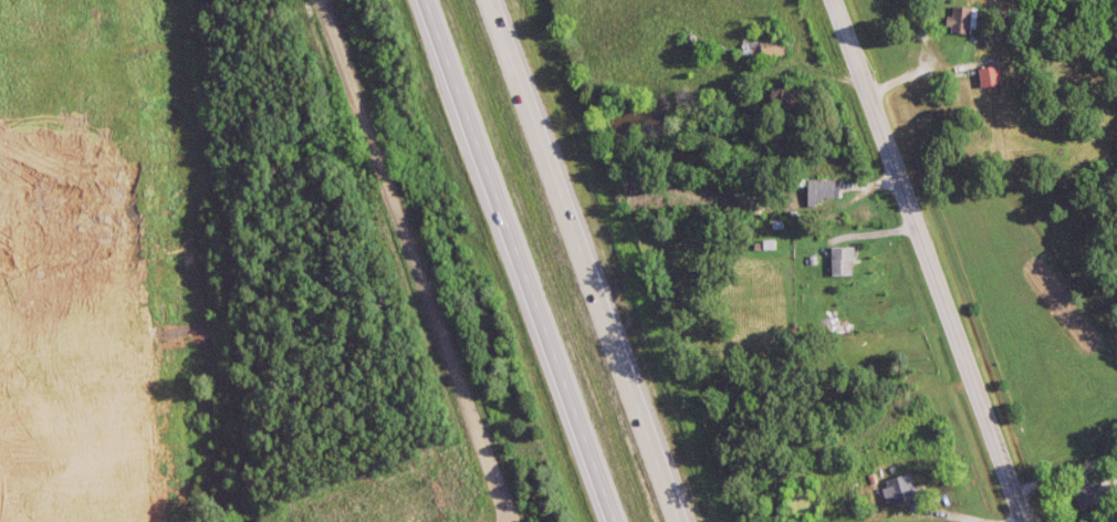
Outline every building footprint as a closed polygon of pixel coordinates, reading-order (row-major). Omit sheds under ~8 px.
[(948,34),(970,34),(970,7),(948,7),(948,34)] [(745,63),(784,55),(780,36),(741,45),(745,63)] [(976,70),(979,89),(1000,85),(997,66),(976,70)] [(836,180),(806,180),(806,208),(836,208),(836,180)] [(853,276),(853,247),(830,247),(830,276),(853,276)] [(920,488),(901,471),(878,494),(897,512),(920,488)] [(1075,493),(1081,513),(1102,507),(1096,487),(1075,493)]
